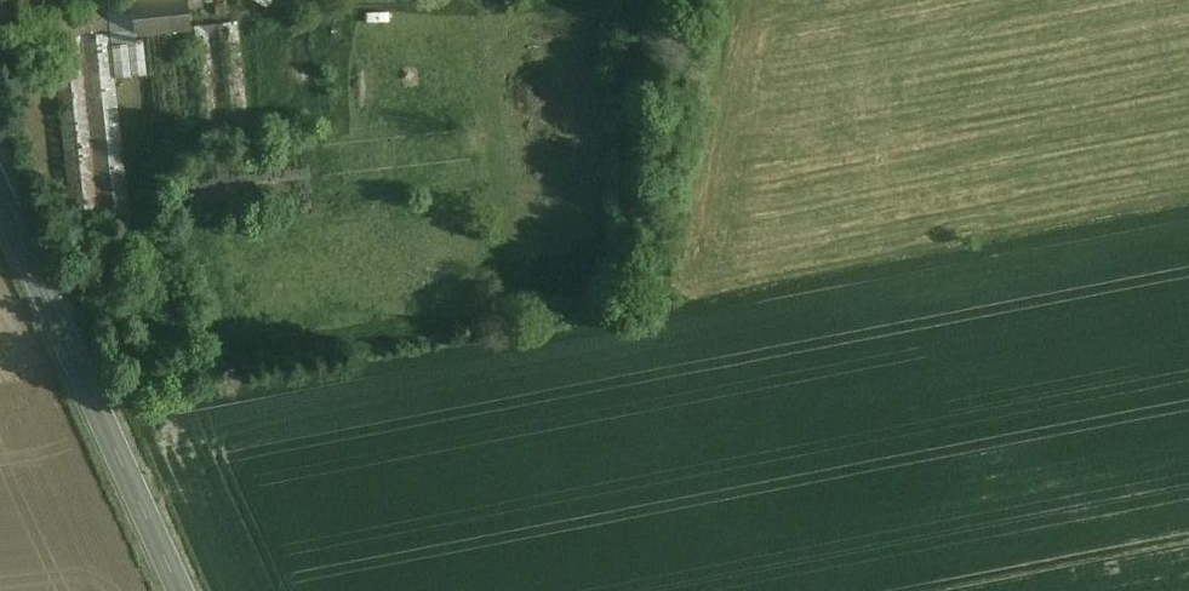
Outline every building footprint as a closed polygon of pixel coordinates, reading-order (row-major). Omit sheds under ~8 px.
[(133,3),(108,5),(107,2),(73,4),(73,8),(42,11),(42,16),(25,18),(27,42),(52,39),(73,229),(131,224),(113,61),(144,60),(143,41),(142,41),(141,37),(136,38),(135,32),(146,31),(159,149),(249,141),(238,20),(190,25),(187,0),(132,0),(133,3)]
